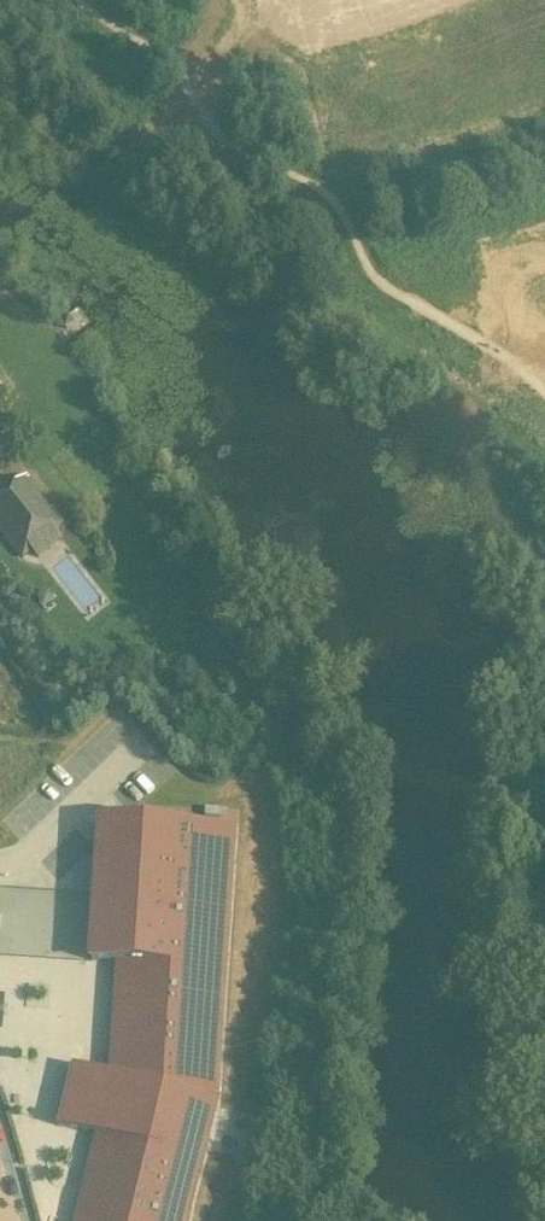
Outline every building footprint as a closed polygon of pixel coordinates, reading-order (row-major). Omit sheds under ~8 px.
[(516,3),(522,16),(531,13),(526,0),(523,0),(516,3)] [(531,13),(522,16),(526,30),(531,28),(536,26),(531,13)] [(480,16),(470,20),(475,34),(485,30),(480,16)] [(531,28),(544,65),(544,23),(536,26),(531,28)] [(485,30),(475,34),(480,47),(485,45),(490,43),(485,30)] [(420,39),(410,42),(415,56),(424,53),(420,39)] [(25,479),(0,498),(0,529),(22,558),(62,526),(25,479)] [(100,821),(96,893),(91,961),(120,963),(112,1076),(72,1066),(65,1092),(57,1126),(99,1136),(79,1220),(186,1220),(215,1102),(233,830),(100,821)]
